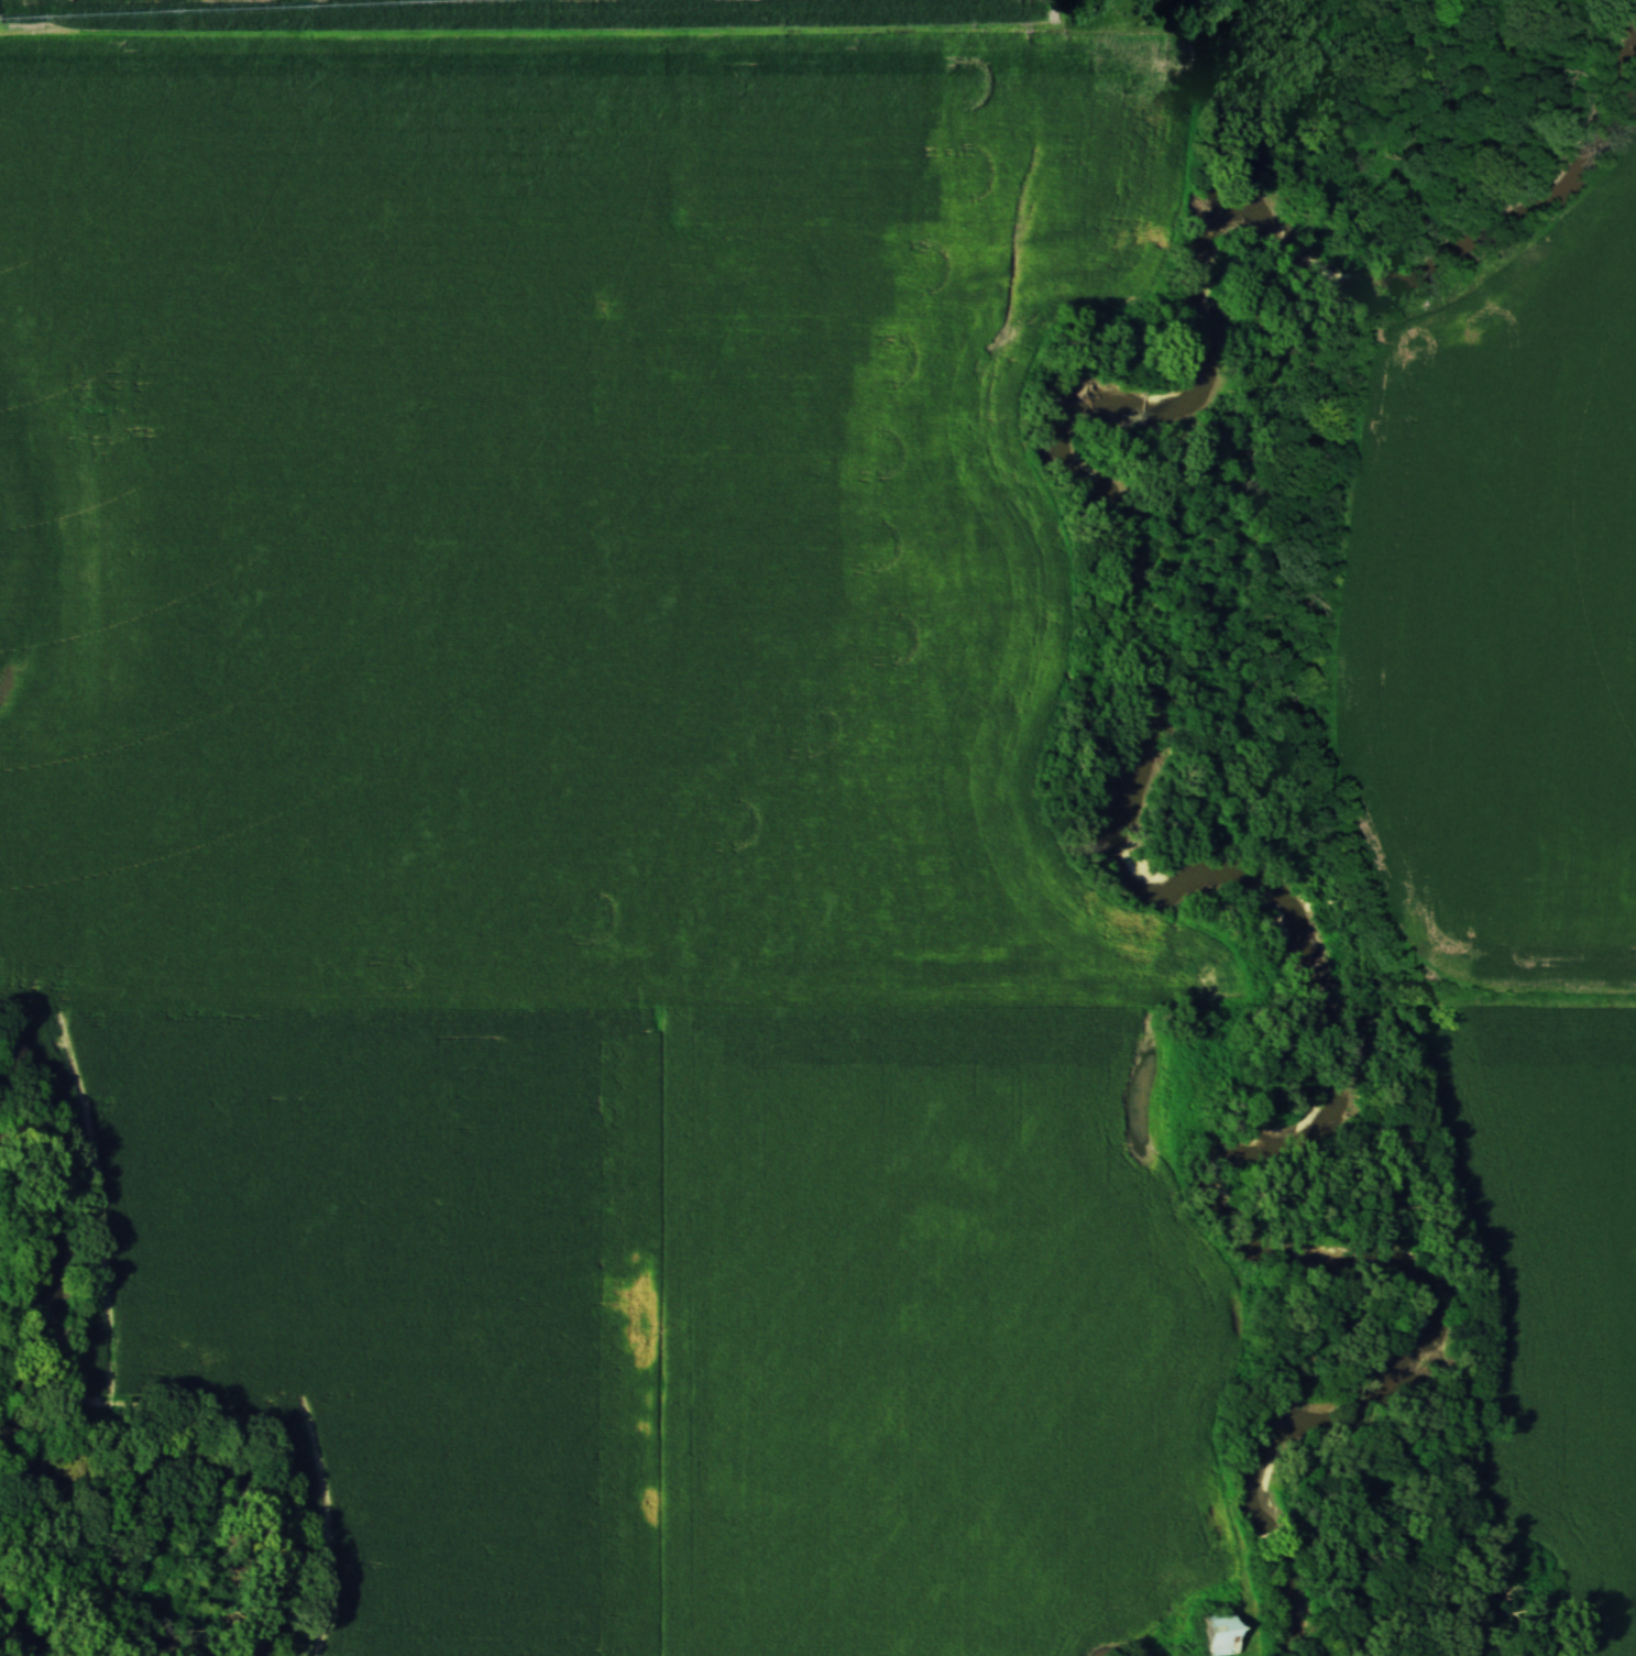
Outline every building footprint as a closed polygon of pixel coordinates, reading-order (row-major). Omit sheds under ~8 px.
[(1204,1655),(1219,1655),(1236,1653),(1229,1615),(1198,1621),(1204,1655)]
